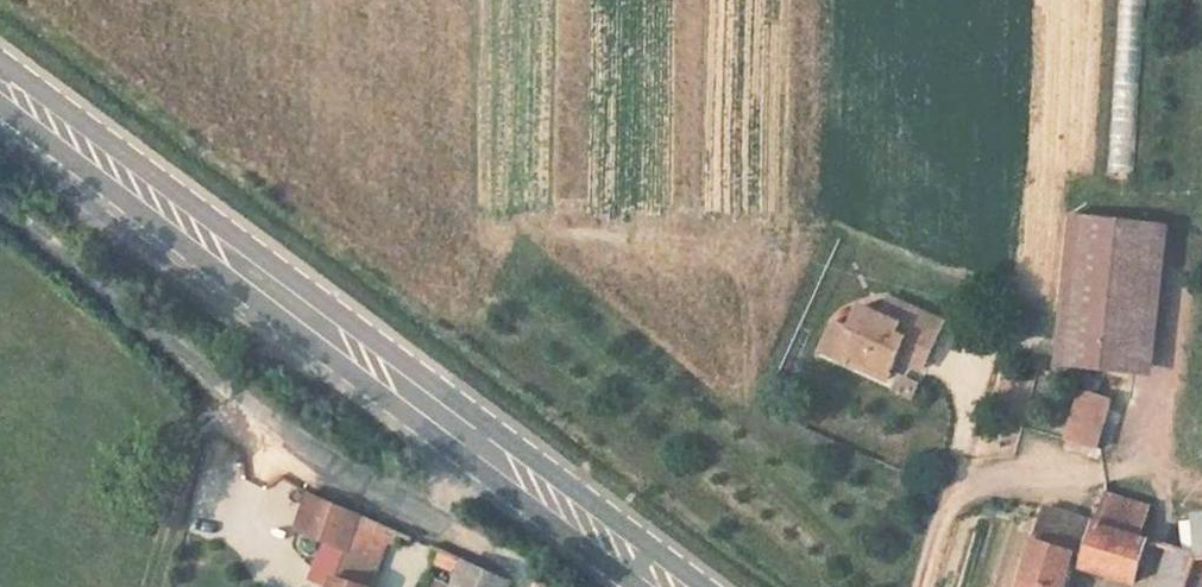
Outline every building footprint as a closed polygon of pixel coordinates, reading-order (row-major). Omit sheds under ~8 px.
[(1111,173),(1136,173),(1141,0),(1115,0),(1111,173)] [(1054,367),(1150,379),(1165,231),(1073,219),(1054,367)] [(886,380),(894,361),(905,339),(928,350),(939,325),(888,304),(881,318),(862,311),(851,333),(836,327),(824,356),(886,380)] [(905,339),(894,361),(919,370),(928,350),(905,339)] [(1110,405),(1080,397),(1067,441),(1096,450),(1110,405)] [(332,581),(334,574),(353,512),(318,497),(310,493),(298,525),(318,536),(308,572),(332,581)] [(1096,529),(1138,540),(1145,513),(1104,501),(1096,529)] [(1046,514),(1038,541),(1073,556),(1088,561),(1096,529),(1046,514)] [(1147,543),(1138,540),(1096,529),(1088,561),(1088,567),(1136,582),(1147,543)] [(1038,541),(1024,586),(1064,586),(1073,556),(1038,541)] [(499,574),(434,546),(429,560),(450,569),(443,586),(494,586),(499,574)] [(1200,559),(1173,551),(1163,586),(1191,586),(1200,559)] [(361,584),(334,574),(332,581),(329,586),(360,586),(361,584)]
